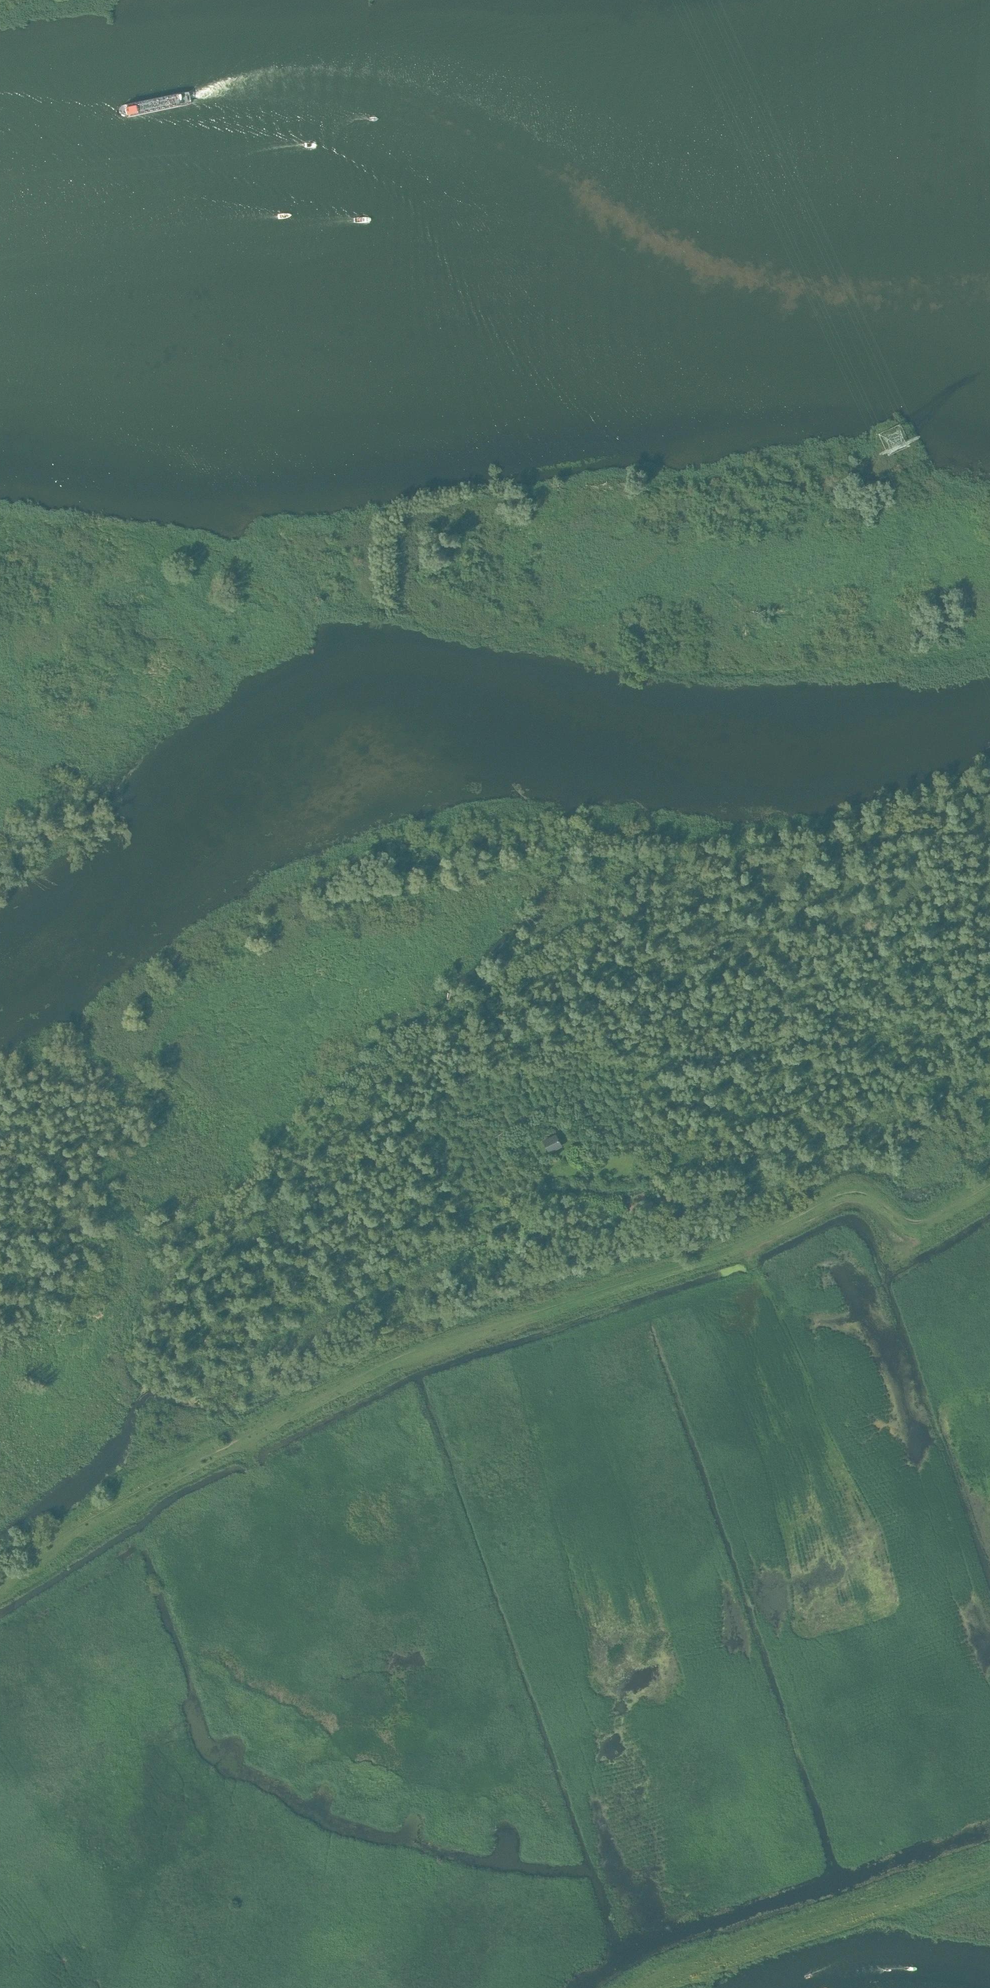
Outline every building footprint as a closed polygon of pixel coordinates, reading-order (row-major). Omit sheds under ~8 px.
[(542,1140),(549,1153),(562,1146),(556,1133),(542,1140)]
